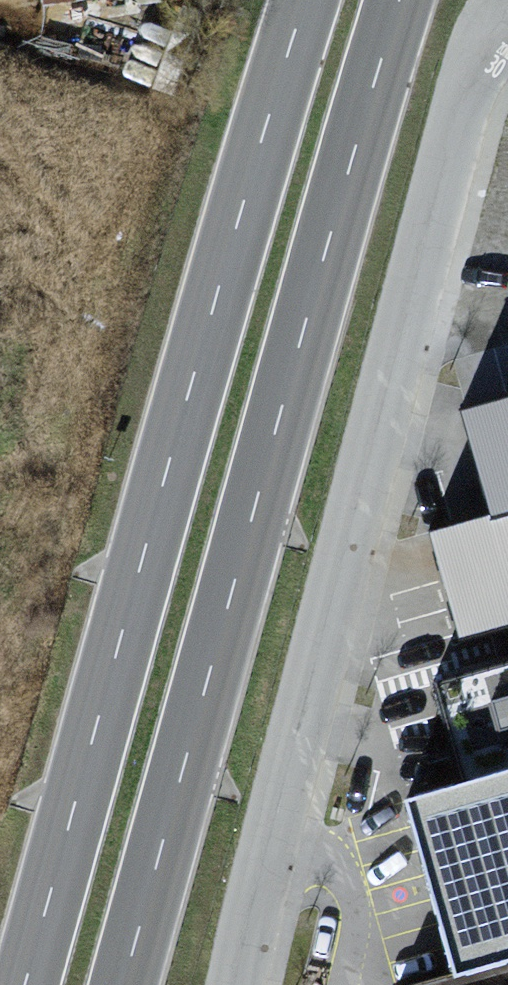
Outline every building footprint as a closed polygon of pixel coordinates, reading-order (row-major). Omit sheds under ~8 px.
[(169,36),(80,17),(71,58),(160,77),(169,36)] [(463,412),(492,515),(431,531),(461,638),(506,626),(507,633),(507,399),(463,412)] [(436,684),(464,784),(407,800),(456,976),(424,984),(507,984),(507,664),(436,684)]
